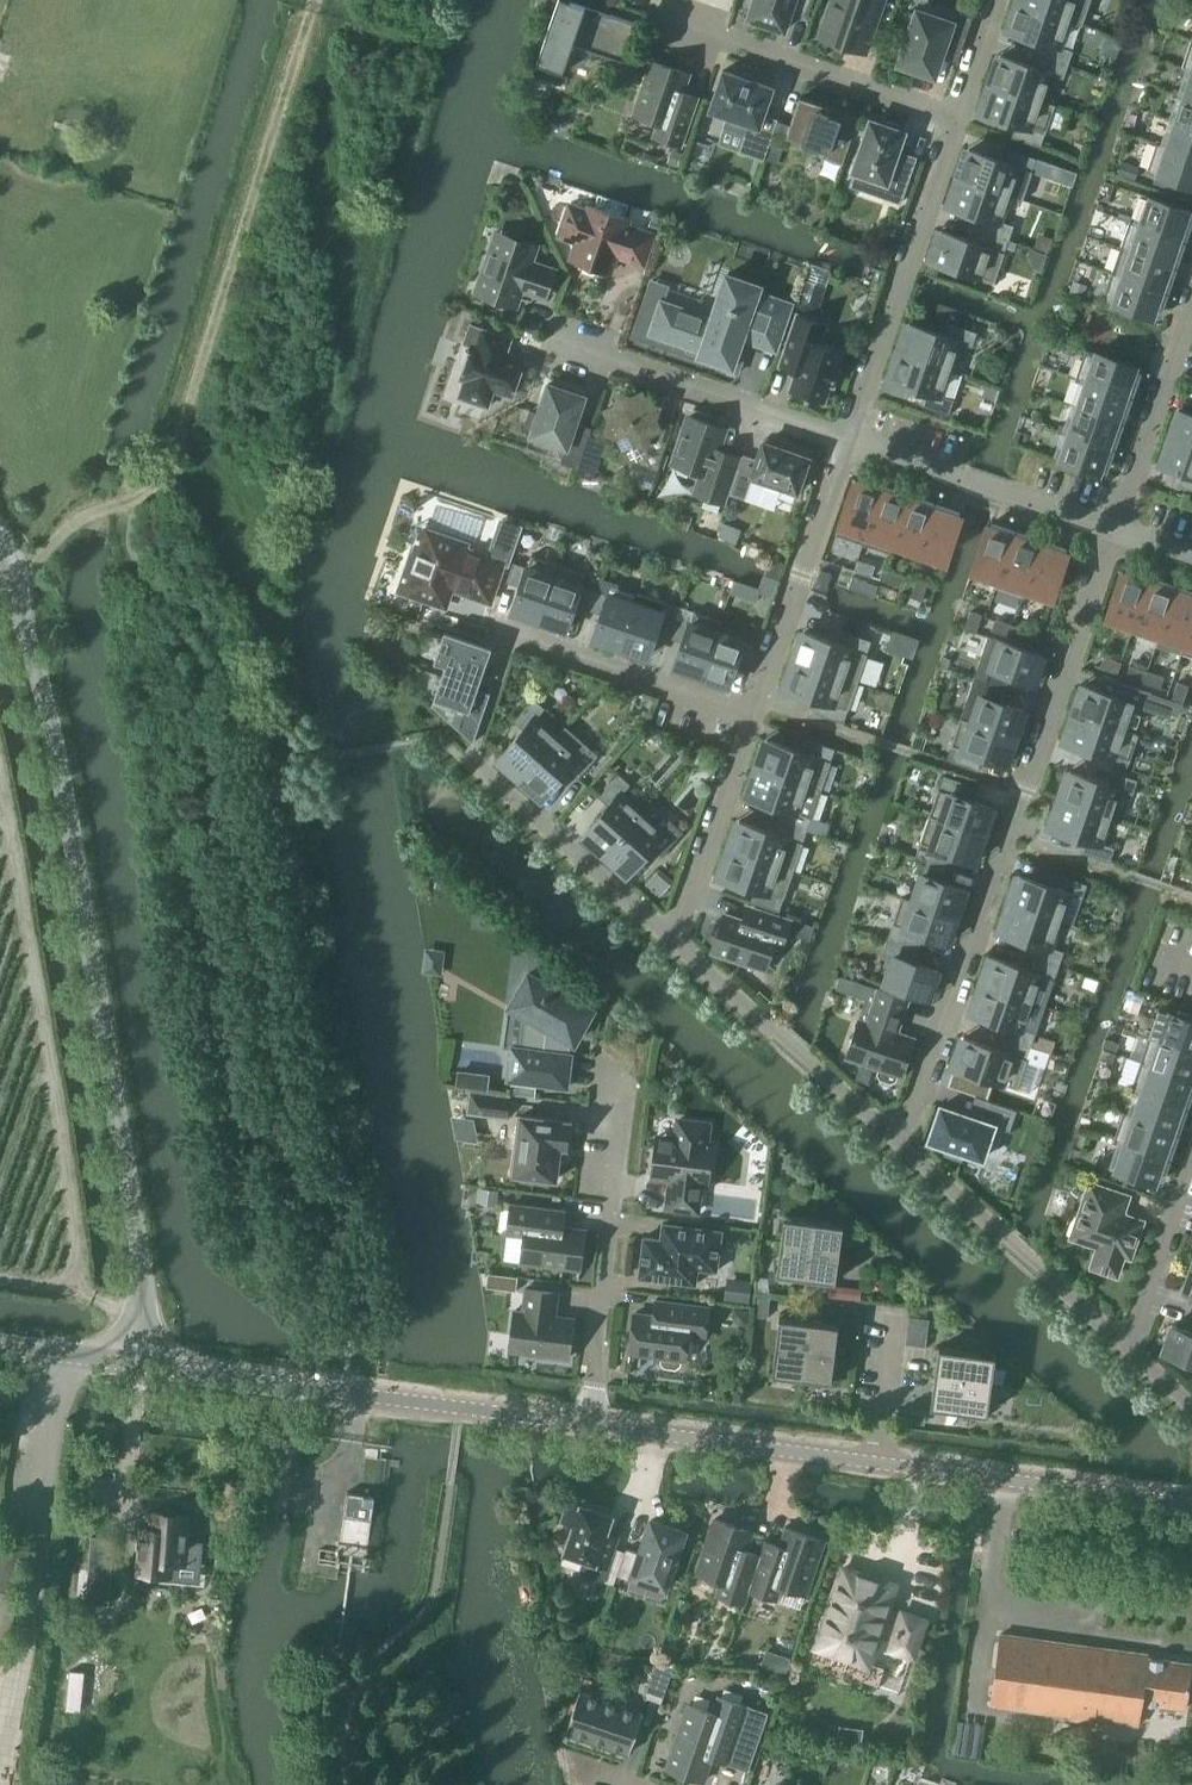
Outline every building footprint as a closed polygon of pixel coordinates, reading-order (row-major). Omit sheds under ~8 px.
[(568,0),(558,0),(536,62),(563,71),(572,45),(597,54),(625,63),(638,24),(610,14),(568,0)] [(748,18),(784,31),(791,10),(796,7),(809,12),(813,0),(754,0),(748,18)] [(864,53),(882,0),(833,0),(820,38),(864,53)] [(1082,25),(1090,0),(1019,0),(1018,3),(1082,25)] [(1043,43),(1038,57),(1067,67),(1073,51),(1061,47),(1070,22),(1082,26),(1082,25),(1018,3),(1009,31),(1043,43)] [(961,50),(972,18),(956,12),(952,22),(916,10),(915,14),(907,11),(902,28),(909,31),(898,65),(902,66),(900,69),(917,75),(918,72),(934,77),(945,44),(961,50)] [(1182,66),(1191,70),(1191,41),(1182,66)] [(999,60),(990,86),(1025,98),(1054,108),(1055,105),(1043,101),(1052,75),(1063,79),(1067,67),(1038,57),(1034,72),(999,60)] [(652,136),(681,146),(698,98),(696,97),(682,93),(689,74),(651,61),(633,114),(657,122),(652,136)] [(1173,92),(1191,99),(1191,70),(1182,66),(1182,68),(1191,71),(1184,92),(1174,88),(1173,92)] [(709,111),(727,117),(724,127),(745,134),(748,124),(756,127),(750,144),(767,149),(777,120),(763,115),(773,87),(723,70),(709,111)] [(1025,98),(990,86),(981,112),(1016,124),(1011,137),(1040,147),(1044,134),(1045,134),(1054,108),(1025,98)] [(1174,121),(1191,127),(1191,99),(1173,92),(1172,96),(1181,99),(1174,121)] [(786,137),(829,152),(827,160),(842,165),(847,150),(856,123),(855,123),(829,114),(831,107),(799,96),(786,137)] [(853,171),(885,182),(880,196),(900,203),(912,167),(894,161),(904,132),(899,131),(901,126),(886,121),(885,126),(870,121),(853,171)] [(1156,143),(1191,156),(1191,127),(1174,121),(1166,143),(1157,140),(1156,143)] [(1156,143),(1146,171),(1191,186),(1191,156),(1156,143)] [(968,150),(959,178),(1022,200),(1036,159),(1007,149),(1003,161),(968,150)] [(1118,173),(1134,179),(1138,167),(1122,162),(1118,173)] [(984,218),(980,230),(1008,240),(1013,226),(1001,222),(1010,197),(1022,201),(1022,200),(959,178),(949,206),(984,218)] [(1129,222),(1190,242),(1191,235),(1182,232),(1189,212),(1148,198),(1140,221),(1130,218),(1129,222)] [(642,264),(652,235),(625,226),(627,219),(589,206),(587,213),(569,207),(559,236),(577,242),(571,260),(581,263),(583,268),(594,272),(598,269),(609,273),(615,255),(642,264)] [(1129,222),(1120,247),(1171,265),(1178,246),(1187,249),(1190,242),(1129,222)] [(1008,240),(980,230),(975,243),(940,231),(930,260),(994,282),(1004,253),(1004,252),(1008,240)] [(535,245),(497,232),(477,292),(515,305),(520,289),(545,297),(554,271),(529,262),(535,245)] [(1113,269),(1111,273),(1172,294),(1174,287),(1165,284),(1171,265),(1120,247),(1120,248),(1129,251),(1122,272),(1113,269)] [(1172,294),(1111,273),(1102,300),(1153,317),(1160,297),(1170,300),(1172,294)] [(759,286),(726,275),(717,302),(715,301),(710,314),(713,315),(711,320),(645,297),(631,337),(682,354),(686,345),(700,350),(698,356),(705,358),(703,361),(705,362),(705,361),(722,367),(722,368),(724,368),(725,365),(731,367),(739,345),(745,347),(747,339),(774,349),(790,304),(756,293),(759,286)] [(800,309),(821,316),(830,289),(809,282),(800,309)] [(1071,282),(1067,295),(1082,299),(1086,286),(1071,282)] [(778,366),(795,372),(788,391),(824,403),(830,384),(833,385),(839,367),(836,366),(841,350),(819,343),(825,324),(796,314),(778,366)] [(909,323),(899,352),(951,370),(960,343),(971,347),(976,333),(948,323),(943,335),(909,323)] [(511,397),(523,362),(505,355),(510,339),(470,326),(464,343),(472,346),(460,379),(464,381),(458,397),(487,407),(493,390),(511,397)] [(1085,350),(1076,377),(1137,397),(1139,391),(1129,387),(1136,367),(1103,356),(1085,350)] [(951,370),(899,352),(890,380),(924,392),(920,405),(948,414),(953,400),(942,396),(951,370)] [(1084,384),(1077,406),(1118,420),(1125,401),(1134,404),(1137,397),(1076,377),(1074,381),(1084,384)] [(558,387),(548,384),(537,414),(529,411),(524,428),(531,431),(530,435),(565,447),(560,462),(577,468),(588,436),(573,430),(584,396),(574,393),(576,389),(559,384),(558,387)] [(618,436),(648,497),(670,432),(659,428),(654,418),(658,407),(647,403),(641,392),(631,397),(620,393),(615,405),(605,410),(610,420),(606,432),(618,436)] [(1059,424),(1058,428),(1119,449),(1121,442),(1112,439),(1118,420),(1077,406),(1069,428),(1059,424)] [(1191,445),(1191,415),(1178,410),(1169,437),(1191,445)] [(722,451),(717,449),(724,429),(688,417),(683,431),(681,431),(675,449),(677,450),(672,463),(691,470),(689,475),(699,478),(694,493),(723,503),(738,457),(722,451)] [(1119,449),(1058,428),(1057,432),(1066,435),(1059,459),(1100,473),(1107,453),(1117,456),(1119,449)] [(1169,437),(1159,464),(1183,472),(1179,486),(1191,491),(1191,445),(1169,437)] [(743,456),(734,483),(730,493),(744,498),(748,488),(751,476),(767,482),(765,486),(779,491),(781,486),(796,492),(801,477),(807,459),(808,458),(763,442),(756,460),(743,456)] [(807,459),(801,477),(812,481),(818,463),(807,459)] [(836,535),(863,544),(881,489),(854,480),(836,535)] [(863,544),(888,553),(907,498),(881,489),(863,544)] [(894,540),(919,548),(933,507),(907,498),(888,553),(889,553),(894,540)] [(933,507),(919,548),(945,557),(946,558),(960,516),(933,507)] [(718,537),(733,543),(738,531),(723,525),(718,537)] [(977,568),(1000,576),(1014,535),(988,525),(987,525),(973,567),(974,567),(977,568)] [(406,592),(444,606),(450,588),(489,601),(502,563),(464,549),(465,545),(427,532),(419,554),(414,553),(410,555),(407,564),(409,569),(413,570),(406,592)] [(1040,543),(1014,535),(1000,576),(996,587),(1022,596),(1026,585),(1040,543)] [(1040,543),(1026,585),(1048,593),(1053,594),(1067,553),(1040,543)] [(821,559),(838,565),(842,554),(825,548),(821,559)] [(512,611),(538,620),(557,565),(531,556),(527,567),(513,563),(506,582),(520,587),(512,611)] [(784,563),(770,559),(765,575),(778,579),(784,563)] [(574,605),(587,610),(594,590),(580,586),(584,574),(557,565),(538,620),(565,629),(574,605)] [(879,579),(897,585),(901,574),(883,568),(879,579)] [(1107,613),(1134,622),(1149,581),(1122,571),(1107,613)] [(760,587),(759,588),(759,589),(758,591),(759,591),(772,595),(777,581),(763,576),(760,587)] [(848,589),(859,593),(864,581),(852,577),(848,589)] [(910,597),(921,601),(927,584),(927,583),(916,580),(910,597)] [(1134,622),(1160,631),(1174,589),(1149,581),(1134,622)] [(1181,653),(1191,621),(1191,595),(1174,589),(1160,631),(1185,639),(1180,653),(1181,653)] [(593,639),(620,648),(639,593),(638,592),(634,604),(608,595),(594,590),(587,610),(601,615),(593,639)] [(655,633),(669,638),(679,607),(666,602),(639,593),(620,648),(647,657),(655,633)] [(674,666),(701,676),(720,620),(693,611),(689,623),(675,618),(679,607),(669,638),(682,643),(674,666)] [(964,629),(975,632),(981,615),(970,611),(964,629)] [(991,630),(1008,636),(1012,625),(995,619),(991,630)] [(720,620),(701,676),(728,685),(736,661),(750,666),(757,646),(743,641),(717,632),(721,621),(720,620)] [(1181,653),(1191,657),(1191,621),(1181,653)] [(1012,625),(1008,636),(1025,642),(1029,631),(1012,625)] [(444,631),(443,635),(442,636),(434,662),(445,666),(440,681),(439,681),(431,705),(473,742),(490,694),(488,693),(486,698),(475,694),(491,647),(444,631)] [(803,632),(794,660),(857,682),(867,654),(871,641),(842,631),(838,644),(803,632)] [(987,637),(974,678),(985,682),(1005,689),(1010,675),(1034,683),(1043,655),(1033,652),(999,640),(987,637)] [(1100,667),(1117,673),(1121,662),(1103,656),(1100,667)] [(857,682),(794,660),(784,689),(819,700),(814,713),(843,723),(847,710),(848,710),(857,682)] [(1126,676),(1142,682),(1146,671),(1129,665),(1126,676)] [(1146,671),(1142,682),(1159,688),(1163,677),(1146,671)] [(960,718),(959,719),(1015,738),(1024,711),(1000,703),(1005,689),(985,682),(974,678),(969,692),(980,696),(972,722),(960,718)] [(1171,699),(1182,703),(1188,686),(1177,682),(1171,699)] [(1084,685),(1074,714),(1138,736),(1138,734),(1126,731),(1135,705),(1177,719),(1181,706),(1123,685),(1118,697),(1084,685)] [(499,757),(521,777),(566,727),(565,726),(557,735),(537,717),(544,709),(533,698),(513,721),(523,730),(499,757)] [(1095,766),(1108,771),(1123,776),(1124,776),(1128,764),(1138,736),(1074,714),(1064,742),(1099,754),(1095,766)] [(1015,738),(959,719),(950,746),(951,746),(946,760),(957,764),(977,770),(982,756),(1006,765),(1015,738)] [(566,727),(521,777),(543,797),(567,769),(578,778),(598,756),(588,747),(566,727)] [(766,740),(757,768),(779,776),(795,781),(820,790),(830,762),(834,749),(805,739),(801,752),(766,740)] [(782,808),(778,821),(806,830),(810,818),(811,818),(820,790),(795,781),(779,776),(757,768),(747,796),(782,808)] [(1069,771),(1060,800),(1112,817),(1121,791),(1132,795),(1137,780),(1124,776),(1123,776),(1108,771),(1104,783),(1069,771)] [(584,833),(606,853),(643,812),(622,794),(630,785),(618,774),(598,797),(608,806),(584,833)] [(938,789),(928,816),(984,835),(993,808),(969,800),(974,786),(943,775),(938,789)] [(1112,817),(1060,800),(1050,828),(1085,840),(1080,852),(1109,862),(1114,848),(1103,844),(1112,817)] [(643,812),(606,853),(628,873),(653,846),(663,855),(683,832),(671,822),(663,831),(643,812)] [(919,843),(915,857),(946,867),(951,854),(975,862),(984,835),(928,816),(919,843)] [(739,821),(729,849),(793,871),(802,843),(803,839),(806,830),(778,821),(773,833),(739,821)] [(793,871),(729,849),(719,878),(754,889),(750,902),(778,912),(783,899),(793,871)] [(901,896),(901,897),(956,916),(965,889),(941,881),(946,867),(915,857),(926,861),(921,874),(912,900),(901,896)] [(1019,875),(1009,904),(1061,921),(1070,895),(1082,899),(1087,884),(1058,875),(1054,887),(1019,875)] [(670,884),(664,878),(653,891),(659,896),(670,884)] [(892,924),(887,938),(918,948),(923,935),(947,943),(956,916),(901,897),(891,924),(892,924)] [(1034,944),(1030,956),(1059,966),(1064,951),(1052,948),(1061,921),(1009,904),(999,932),(1034,944)] [(747,905),(742,920),(724,914),(711,952),(764,970),(772,946),(780,949),(790,919),(754,907),(747,905)] [(918,948),(887,938),(882,953),(893,957),(884,983),(928,998),(937,970),(913,962),(918,948)] [(991,957),(981,985),(1045,1007),(1054,980),(1059,966),(1030,956),(1026,968),(991,957)] [(592,1010),(587,1007),(528,973),(509,1007),(527,1016),(523,1048),(521,1048),(511,1047),(507,1078),(507,1079),(566,1087),(571,1054),(566,1054),(568,1040),(570,1041),(573,1043),(578,1034),(592,1010)] [(837,987),(864,995),(868,981),(841,973),(837,987)] [(1006,1025),(1002,1037),(1031,1047),(1036,1033),(1045,1007),(981,985),(972,1013),(1006,1025)] [(858,1020),(845,1057),(879,1069),(877,1074),(880,1079),(890,1083),(895,1080),(897,1075),(901,1076),(914,1039),(897,1033),(900,1026),(904,1013),(908,1002),(909,1000),(877,988),(865,1022),(858,1020)] [(1149,1036),(1191,1051),(1191,1021),(1159,1009),(1158,1009),(1149,1036)] [(1140,1062),(1191,1079),(1191,1076),(1191,1051),(1149,1036),(1140,1062)] [(1031,1047),(1002,1037),(998,1050),(963,1038),(953,1067),(1017,1089),(1027,1059),(1031,1047)] [(1131,1087),(1191,1108),(1191,1107),(1191,1100),(1185,1098),(1191,1079),(1140,1062),(1131,1087)] [(458,1083),(490,1086),(491,1071),(459,1067),(458,1083)] [(1139,1095),(1132,1115),(1173,1130),(1180,1112),(1189,1115),(1191,1108),(1131,1087),(1130,1091),(1139,1095)] [(467,1112),(505,1117),(508,1096),(469,1091),(467,1112)] [(928,1140),(946,1146),(943,1155),(962,1161),(964,1153),(982,1159),(993,1126),(1009,1131),(1016,1110),(989,1101),(982,1120),(940,1106),(928,1140)] [(1123,1112),(1114,1139),(1174,1159),(1177,1153),(1167,1149),(1173,1130),(1132,1115),(1123,1112)] [(512,1174),(522,1175),(521,1181),(529,1182),(545,1184),(546,1178),(555,1180),(558,1156),(564,1157),(566,1148),(569,1121),(520,1115),(512,1174)] [(711,1144),(706,1143),(708,1124),(678,1120),(675,1139),(656,1137),(655,1146),(651,1176),(670,1179),(666,1207),(697,1211),(700,1183),(707,1183),(710,1161),(712,1147),(712,1144),(711,1144)] [(1174,1159),(1114,1139),(1112,1143),(1122,1146),(1114,1169),(1155,1183),(1162,1163),(1172,1166),(1174,1159)] [(1089,1183),(1077,1219),(1071,1237),(1080,1240),(1098,1246),(1094,1260),(1091,1267),(1098,1269),(1109,1273),(1116,1275),(1118,1268),(1123,1255),(1130,1257),(1140,1228),(1142,1221),(1126,1215),(1123,1210),(1128,1196),(1089,1183)] [(562,1227),(564,1212),(564,1211),(511,1204),(507,1235),(524,1237),(520,1262),(578,1269),(579,1269),(580,1264),(584,1230),(562,1227)] [(776,1273),(806,1277),(813,1220),(796,1218),(786,1217),(784,1216),(783,1218),(782,1231),(776,1273)] [(813,1220),(806,1277),(835,1281),(841,1239),(842,1226),(843,1224),(840,1224),(830,1222),(813,1220)] [(643,1237),(638,1277),(693,1284),(695,1284),(697,1268),(716,1271),(721,1231),(662,1223),(660,1239),(643,1237)] [(1191,1264),(1183,1291),(1191,1294),(1191,1264)] [(861,1298),(862,1285),(832,1281),(830,1294),(861,1298)] [(509,1350),(568,1358),(573,1319),(555,1316),(556,1312),(558,1292),(524,1288),(522,1312),(514,1311),(509,1350)] [(688,1335),(705,1337),(709,1306),(655,1299),(655,1301),(653,1316),(634,1313),(629,1353),(630,1353),(644,1355),(662,1357),(661,1363),(664,1367),(675,1368),(679,1365),(680,1359),(685,1360),(688,1335)] [(784,1375),(801,1377),(808,1320),(779,1317),(773,1359),(772,1371),(772,1373),(774,1374),(784,1375)] [(908,1343),(924,1345),(927,1320),(912,1318),(908,1343)] [(808,1320),(801,1377),(818,1379),(828,1380),(831,1381),(831,1379),(833,1366),(838,1324),(808,1320)] [(1189,1331),(1171,1325),(1162,1352),(1181,1359),(1191,1369),(1191,1323),(1189,1331)] [(938,1347),(934,1376),(991,1384),(993,1367),(994,1357),(995,1355),(993,1354),(980,1353),(938,1347)] [(991,1384),(934,1376),(930,1406),(972,1411),(985,1413),(987,1413),(987,1411),(988,1401),(991,1384)] [(897,1419),(916,1422),(917,1412),(898,1410),(897,1419)] [(113,1448),(114,1434),(103,1434),(102,1448),(113,1448)] [(160,1498),(160,1495),(141,1492),(139,1508),(115,1505),(112,1528),(128,1530),(125,1555),(160,1560),(162,1544),(172,1546),(177,1500),(160,1498)] [(346,1492),(340,1541),(368,1544),(374,1496),(346,1492)] [(562,1520),(573,1524),(564,1552),(583,1559),(579,1572),(604,1581),(616,1547),(602,1543),(611,1516),(568,1501),(562,1520)] [(715,1594),(742,1603),(757,1562),(759,1555),(745,1550),(751,1531),(714,1519),(696,1572),(719,1580),(715,1594)] [(626,1548),(616,1575),(630,1580),(632,1576),(665,1588),(684,1532),(650,1520),(639,1553),(626,1548)] [(757,1562),(742,1603),(744,1604),(749,1590),(777,1600),(781,1586),(805,1594),(823,1541),(786,1528),(780,1546),(766,1542),(764,1541),(759,1555),(757,1562)] [(2,1671),(25,1549),(0,1545),(0,1670),(2,1671)] [(86,1602),(107,1604),(111,1562),(91,1560),(89,1560),(86,1602)] [(816,1646),(868,1664),(868,1663),(877,1637),(892,1642),(890,1647),(911,1654),(912,1654),(913,1655),(924,1621),(902,1613),(900,1617),(886,1612),(895,1585),(877,1579),(861,1574),(843,1567),(816,1646)] [(990,1705),(1071,1716),(1071,1718),(1093,1721),(1094,1719),(1138,1725),(1141,1702),(1185,1708),(1191,1664),(1147,1657),(1147,1654),(1000,1634),(990,1705)] [(766,1650),(761,1666),(786,1674),(791,1658),(766,1650)] [(656,1659),(643,1697),(661,1703),(675,1662),(656,1659)] [(565,1732),(628,1753),(642,1713),(579,1691),(565,1732)] [(666,1768),(703,1781),(711,1757),(727,1763),(729,1756),(748,1763),(746,1769),(747,1769),(767,1713),(717,1696),(711,1712),(688,1704),(666,1767),(666,1768)] [(963,1718),(960,1752),(982,1754),(986,1720),(963,1718)]
